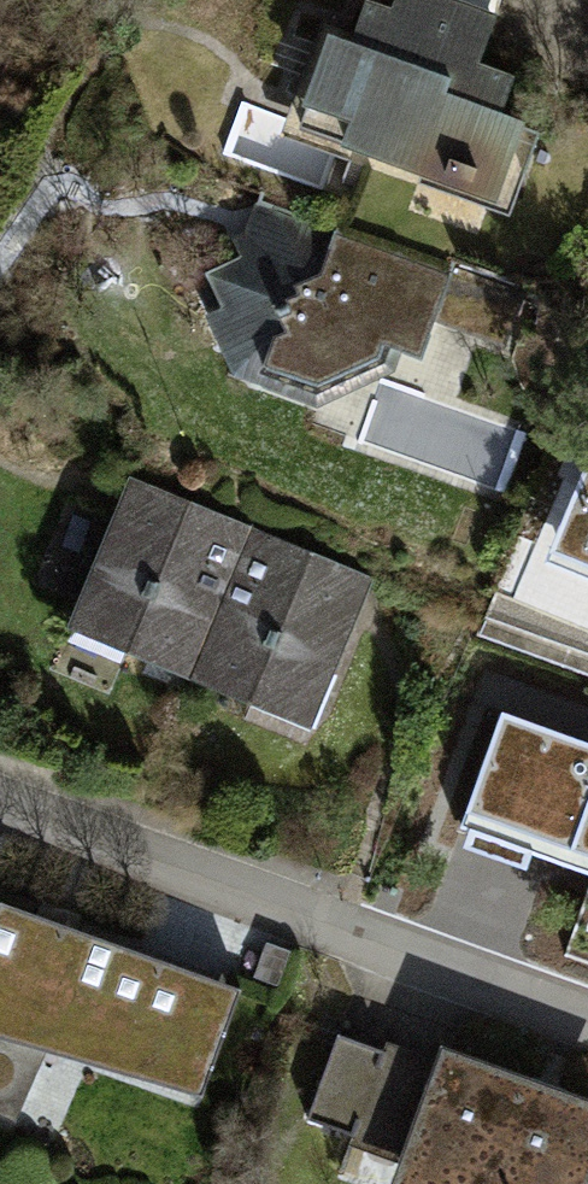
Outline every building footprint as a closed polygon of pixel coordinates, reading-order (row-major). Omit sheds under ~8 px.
[(354,11),(301,57),(274,138),(503,219),(532,144),(498,133),(512,93),(476,81),(503,0),(428,0),(427,0),(394,0),(383,21),(354,11)] [(451,277),(259,212),(207,279),(207,321),(233,378),(314,406),(418,357),(451,277)] [(553,566),(587,580),(587,483),(553,566)] [(187,685),(246,536),(119,485),(62,640),(187,685)] [(372,585),(246,536),(187,685),(313,734),(372,585)] [(500,727),(453,855),(587,904),(587,759),(500,727)] [(0,913),(0,1057),(202,1115),(246,999),(0,913)] [(389,1033),(381,1055),(339,1040),(307,1129),(352,1145),(341,1177),(359,1183),(587,1183),(587,1103),(389,1033)]
